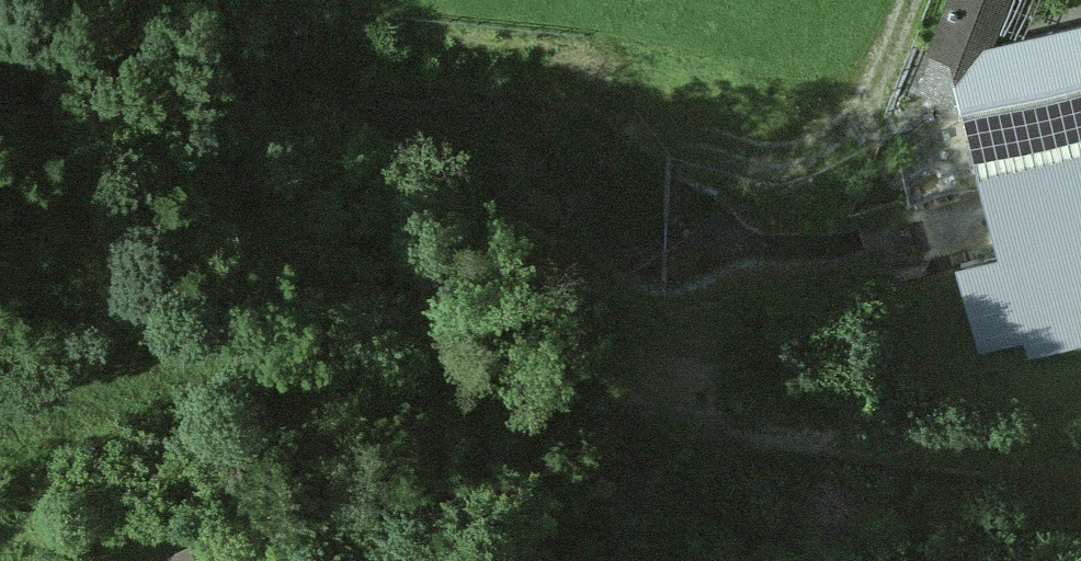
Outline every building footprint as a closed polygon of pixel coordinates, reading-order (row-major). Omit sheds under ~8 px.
[(911,82),(965,103),(1001,252),(963,263),(985,354),(1027,344),(1031,357),(1080,346),(1080,17),(998,38),(1013,0),(943,0),(911,82)] [(222,532),(161,560),(235,560),(222,532)]
